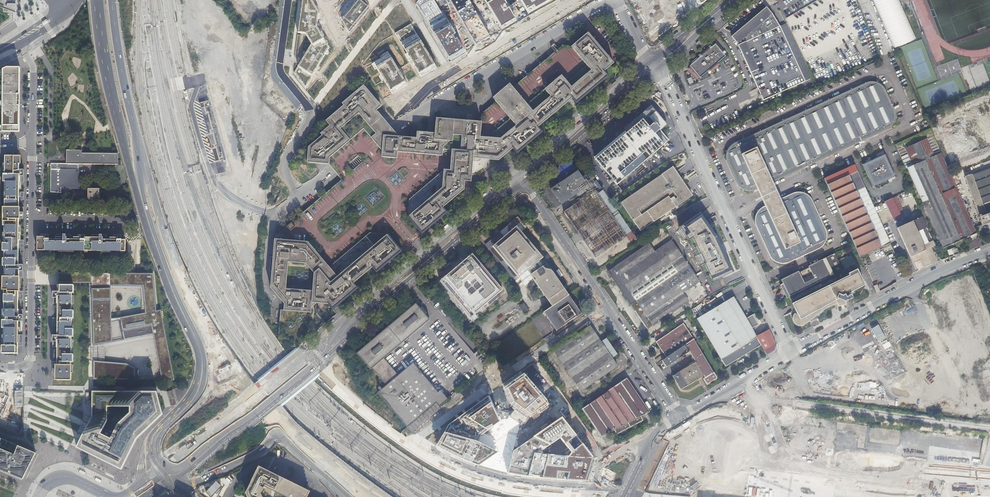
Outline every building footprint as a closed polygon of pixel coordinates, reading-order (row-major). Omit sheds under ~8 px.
[(1,25),(14,17),(14,11),(14,0),(0,0),(0,26),(1,25)] [(311,44),(294,72),(305,86),(329,48),(316,26),(319,12),(312,0),(302,0),(298,32),(306,33),(311,44)] [(365,0),(359,0),(342,20),(350,32),(369,8),(365,0)] [(416,4),(431,27),(445,19),(434,0),(420,0),(416,4)] [(477,45),(490,36),(469,0),(450,0),(477,45)] [(500,28),(515,19),(509,8),(507,9),(505,5),(506,4),(504,0),(484,0),(500,28)] [(527,10),(534,6),(535,9),(551,0),(521,0),(527,10)] [(895,47),(916,38),(902,5),(900,0),(874,0),(895,47)] [(766,8),(732,37),(737,44),(738,46),(737,46),(740,53),(741,53),(758,89),(749,93),(752,99),(760,94),(764,101),(812,79),(786,24),(780,27),(780,26),(779,26),(772,15),(766,8)] [(395,33),(419,73),(434,64),(411,24),(395,33)] [(449,27),(435,35),(448,58),(463,49),(457,39),(455,40),(453,35),(455,34),(449,27)] [(317,310),(317,303),(328,304),(332,309),(358,288),(354,283),(373,267),(377,272),(404,249),(423,233),(448,212),(444,207),(465,189),(466,180),(472,181),(473,175),(479,175),(491,166),(491,159),(500,160),(513,149),(514,148),(518,153),(543,132),(540,127),(572,100),(573,98),(577,103),(610,76),(608,74),(606,71),(615,63),(589,33),(573,47),(582,59),(574,66),(560,49),(514,88),(513,86),(511,84),(508,87),(497,95),(494,98),(496,100),(498,102),(483,114),(482,122),(437,118),(436,133),(418,131),(417,138),(400,137),(382,150),(382,157),(369,168),(363,162),(343,180),(279,234),(279,240),(276,284),(290,301),(289,309),(317,310)] [(691,68),(701,81),(724,62),(723,62),(727,58),(718,47),(714,50),(714,49),(691,68)] [(391,58),(376,67),(391,90),(405,82),(391,58)] [(20,132),(19,68),(1,68),(0,69),(0,132),(20,132)] [(757,189),(772,182),(889,128),(890,128),(891,127),(892,126),(893,124),(894,123),(895,122),(895,121),(896,119),(896,118),(896,116),(896,115),(896,113),(895,111),(885,88),(884,87),(883,86),(882,84),(881,83),(880,83),(879,82),(878,82),(877,81),(875,81),(874,81),(872,81),(870,81),(862,85),(798,115),(733,144),(731,145),(730,146),(729,148),(728,150),(727,151),(726,153),(726,154),(726,155),(726,156),(726,158),(726,159),(726,160),(727,161),(739,187),(740,188),(741,189),(742,190),(743,190),(745,191),(746,191),(747,191),(748,192),(750,192),(751,192),(753,191),(754,191),(755,190),(757,190),(757,189)] [(345,147),(388,122),(377,110),(382,106),(364,86),(343,105),(345,107),(327,122),(331,127),(322,136),(324,138),(311,150),(310,165),(324,165),(345,147)] [(208,101),(199,103),(215,162),(224,160),(208,101)] [(595,160),(616,185),(669,141),(660,130),(666,125),(651,107),(628,126),(631,130),(595,160)] [(382,150),(400,137),(393,128),(388,122),(345,147),(324,165),(330,165),(331,165),(333,168),(343,180),(363,162),(369,168),(382,157),(382,150)] [(918,144),(920,150),(925,159),(941,152),(931,129),(924,132),(928,140),(923,142),(918,144)] [(924,131),(919,133),(923,142),(928,140),(924,132),(924,131)] [(919,133),(914,136),(918,144),(923,142),(919,133)] [(895,145),(901,160),(915,154),(915,153),(920,150),(918,144),(914,136),(895,145)] [(66,160),(66,164),(77,164),(118,164),(118,153),(81,153),(81,149),(66,149),(66,160)] [(772,182),(756,149),(742,155),(757,189),(765,206),(785,251),(800,244),(779,199),(772,182)] [(919,162),(907,168),(943,248),(967,237),(969,241),(979,237),(951,174),(941,152),(925,159),(920,150),(915,153),(915,154),(919,162)] [(18,240),(18,218),(18,214),(19,199),(19,196),(19,174),(19,170),(19,156),(5,155),(4,353),(17,353),(17,346),(17,342),(18,320),(18,317),(18,294),(18,291),(18,269),(18,265),(18,243),(18,240)] [(886,155),(863,164),(873,187),(895,177),(886,155)] [(587,159),(583,163),(586,167),(591,163),(587,159)] [(78,169),(77,164),(66,164),(53,163),(50,163),(51,192),(60,193),(61,187),(79,189),(79,184),(79,183),(78,169)] [(854,244),(860,257),(889,243),(853,164),(844,168),(840,171),(824,178),(854,244)] [(672,166),(621,202),(641,231),(692,195),(672,166)] [(587,185),(575,168),(559,181),(560,182),(551,188),(561,204),(587,185)] [(982,226),(989,223),(989,168),(966,177),(980,217),(979,217),(982,226)] [(87,188),(87,201),(99,201),(99,188),(87,188)] [(594,191),(563,212),(594,258),(625,236),(594,191)] [(794,192),(779,199),(765,206),(764,207),(763,207),(761,208),(759,210),(757,212),(757,213),(756,214),(756,215),(755,216),(755,219),(755,221),(755,223),(756,224),(771,256),(771,257),(772,258),(773,260),(775,261),(776,262),(777,262),(778,263),(779,263),(781,264),(782,264),(783,264),(785,264),(787,263),(820,248),(821,247),(823,246),(824,245),(825,244),(825,243),(826,242),(826,241),(827,240),(827,239),(827,238),(827,237),(827,236),(827,235),(827,234),(827,233),(826,231),(811,199),(810,197),(809,196),(808,195),(807,194),(806,193),(804,192),(803,192),(801,191),(800,191),(798,191),(796,192),(794,192)] [(897,196),(893,197),(900,213),(904,211),(897,196)] [(885,201),(893,220),(901,217),(900,213),(893,197),(885,201)] [(712,282),(714,281),(719,279),(732,272),(729,265),(730,265),(716,234),(715,234),(712,227),(708,229),(704,224),(707,222),(700,212),(679,227),(688,240),(692,238),(700,254),(705,263),(704,264),(712,282)] [(913,221),(932,263),(937,262),(931,247),(935,245),(922,217),(913,221)] [(920,258),(924,267),(932,263),(913,221),(905,224),(908,232),(920,258)] [(897,228),(900,235),(908,232),(905,224),(897,228)] [(529,276),(534,282),(552,270),(547,263),(543,266),(539,261),(542,258),(516,227),(511,231),(510,231),(509,232),(507,230),(507,229),(506,229),(505,229),(504,229),(503,230),(484,246),(514,281),(518,278),(522,282),(529,276)] [(900,235),(912,261),(920,258),(908,232),(900,235)] [(103,240),(103,238),(100,238),(85,237),(81,237),(74,237),(74,240),(67,240),(67,237),(63,237),(56,237),(56,239),(49,239),(49,237),(45,237),(38,237),(38,239),(38,250),(126,251),(126,240),(122,240),(122,238),(118,238),(110,238),(110,240),(103,240)] [(608,271),(647,329),(689,300),(683,293),(699,281),(671,240),(655,251),(649,243),(608,271)] [(967,243),(969,250),(981,246),(979,240),(967,243)] [(783,284),(789,296),(828,277),(824,268),(839,261),(835,253),(827,257),(792,274),(784,278),(786,282),(783,284)] [(469,258),(442,282),(470,316),(479,309),(480,310),(482,309),(480,307),(487,301),(489,303),(498,295),(496,293),(501,289),(476,259),(472,255),(469,258)] [(845,269),(849,267),(856,264),(852,255),(848,257),(848,256),(840,259),(845,269)] [(824,268),(828,277),(843,270),(841,268),(839,261),(824,268)] [(789,296),(783,298),(787,306),(792,304),(796,312),(795,313),(794,312),(794,313),(793,314),(793,315),(792,316),(792,317),(792,318),(793,320),(793,321),(793,322),(794,323),(795,324),(796,325),(797,325),(798,326),(799,326),(801,326),(802,326),(804,326),(805,325),(868,290),(865,284),(863,281),(857,281),(856,275),(859,271),(858,270),(857,270),(856,269),(851,271),(849,267),(845,269),(843,270),(828,277),(789,296)] [(552,270),(534,282),(552,306),(569,295),(552,270)] [(112,341),(111,322),(120,320),(122,329),(151,324),(153,334),(162,380),(174,380),(161,309),(156,310),(153,273),(57,272),(57,283),(91,283),(91,288),(92,298),(93,345),(111,342),(111,341),(112,341)] [(57,380),(71,380),(72,285),(58,285),(58,293),(58,296),(58,318),(58,322),(58,336),(58,340),(57,362),(57,365),(57,380)] [(552,306),(543,312),(556,330),(581,312),(569,295),(552,306)] [(725,366),(761,345),(756,336),(754,332),(754,331),(752,328),(758,325),(759,324),(753,314),(746,318),(733,297),(697,318),(725,366)] [(407,428),(412,433),(441,408),(439,407),(448,399),(440,390),(438,392),(413,363),(398,375),(384,358),(430,319),(416,302),(356,353),(370,369),(362,376),(376,394),(377,393),(407,428)] [(519,306),(523,312),(528,309),(524,303),(519,306)] [(124,339),(153,334),(151,324),(122,329),(124,339)] [(656,342),(666,357),(694,339),(683,324),(656,342)] [(553,350),(581,391),(618,366),(612,358),(617,354),(606,338),(601,342),(589,325),(553,350)] [(761,345),(766,355),(774,350),(776,345),(769,329),(767,330),(756,336),(761,345)] [(694,339),(666,357),(662,360),(666,367),(689,351),(695,361),(672,376),(681,389),(704,375),(705,377),(704,378),(707,383),(717,378),(694,339)] [(93,379),(135,380),(135,368),(126,363),(94,361),(93,379)] [(524,374),(502,388),(510,405),(515,410),(510,417),(524,426),(529,418),(532,417),(534,420),(540,415),(538,413),(546,409),(548,404),(524,374)] [(582,409),(600,438),(613,431),(616,435),(643,420),(640,416),(648,411),(625,378),(582,409)] [(172,390),(171,391),(168,391),(167,392),(170,405),(170,406),(171,406),(175,405),(176,405),(176,404),(172,391),(172,390)] [(121,468),(136,438),(161,414),(156,392),(92,391),(92,416),(77,447),(113,464),(121,468)] [(449,424),(444,432),(436,446),(478,465),(498,452),(476,441),(481,435),(499,421),(488,396),(449,424)] [(576,435),(562,417),(533,436),(534,437),(550,445),(551,445),(560,438),(565,445),(568,442),(576,435)] [(550,445),(534,437),(513,451),(508,473),(528,477),(543,478),(557,478),(557,471),(569,472),(567,480),(587,480),(593,457),(583,443),(574,450),(568,442),(565,445),(572,452),(567,457),(537,453),(550,445)] [(24,477),(27,472),(35,453),(0,438),(0,467),(24,477)] [(306,496),(309,491),(267,470),(263,468),(260,467),(246,492),(249,496),(306,496)] [(216,481),(206,492),(211,496),(221,486),(216,481)]
